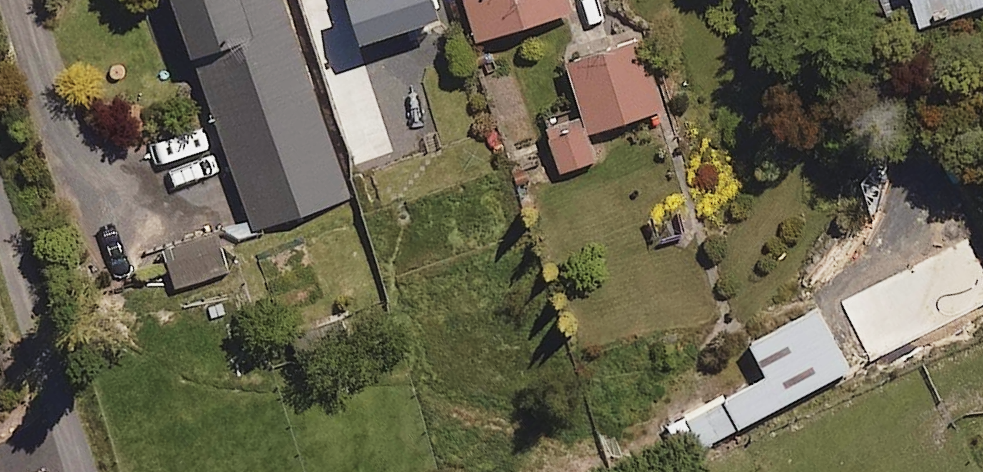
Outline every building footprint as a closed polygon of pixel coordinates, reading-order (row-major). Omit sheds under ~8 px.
[(255,231),(350,199),(282,0),(175,0),(255,231)] [(362,45),(440,23),(434,0),(349,0),(362,45)] [(570,0),(466,0),(479,42),(574,14),(570,0)] [(891,35),(982,4),(982,0),(880,0),(891,35)] [(663,112),(642,43),(569,66),(590,134),(663,112)] [(422,148),(401,81),(344,100),(366,166),(422,148)] [(596,162),(581,116),(547,127),(562,173),(596,162)] [(215,230),(162,251),(179,294),(232,273),(215,230)] [(851,372),(817,309),(751,344),(768,377),(670,429),(686,458),(851,372)]
